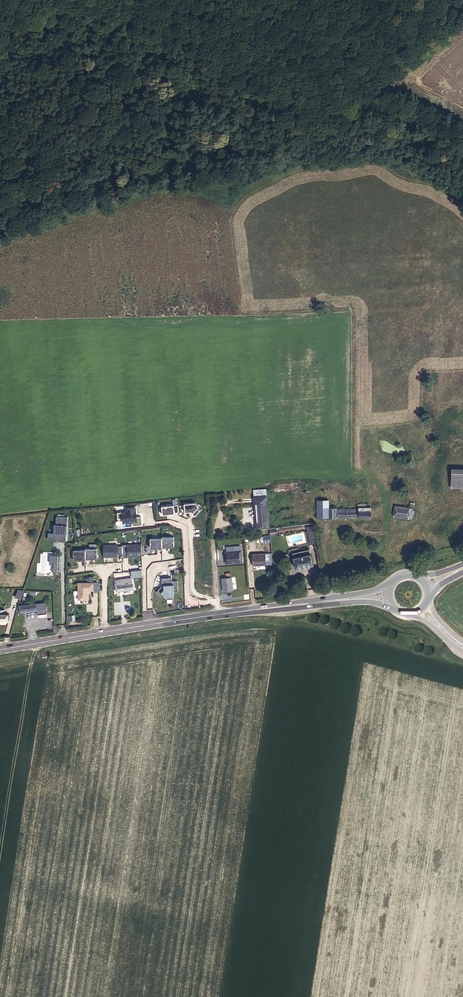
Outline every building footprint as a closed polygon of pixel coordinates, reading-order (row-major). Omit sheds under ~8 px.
[(452,468),(451,486),(462,486),(462,469),(452,468)] [(266,489),(253,490),(254,497),(267,496),(266,489)] [(256,529),(270,528),(267,496),(254,497),(254,505),(257,504),(259,523),(256,523),(256,529)] [(317,518),(329,518),(329,510),(329,500),(317,500),(317,518)] [(195,502),(184,504),(185,512),(191,512),(193,513),(192,514),(195,517),(202,509),(195,502)] [(329,510),(329,518),(371,517),(371,507),(366,507),(366,504),(359,504),(359,509),(329,510)] [(178,505),(162,506),(162,515),(175,513),(179,512),(178,505)] [(395,506),(393,516),(412,519),(414,509),(395,506)] [(127,512),(118,513),(118,519),(123,518),(124,523),(133,522),(133,526),(143,525),(142,517),(138,517),(137,517),(136,514),(136,508),(126,509),(127,512)] [(67,517),(56,516),(55,533),(48,533),(48,539),(58,539),(58,541),(66,541),(66,528),(67,528),(67,517)] [(312,526),(307,527),(310,545),(315,544),(312,526)] [(162,536),(162,537),(162,547),(166,547),(166,546),(171,546),(171,547),(174,547),(173,535),(162,536)] [(162,537),(150,537),(150,548),(153,548),(153,549),(162,549),(162,547),(162,537)] [(85,548),(86,558),(90,558),(90,557),(95,557),(95,558),(97,558),(97,548),(96,548),(96,544),(90,544),(90,548),(85,548)] [(122,544),(103,544),(103,556),(117,556),(117,553),(122,553),(122,544)] [(141,544),(122,544),(122,553),(122,557),(128,556),(128,555),(141,555),(141,544)] [(86,558),(85,548),(73,548),(74,559),(76,559),(81,559),(81,560),(86,560),(86,558)] [(241,549),(232,550),(232,552),(240,551),(240,560),(235,560),(235,562),(242,561),(241,549)] [(310,549),(292,553),(296,568),(313,564),(310,549)] [(232,550),(225,551),(225,555),(227,555),(227,562),(235,562),(235,560),(240,560),(240,551),(232,552),(232,550)] [(265,554),(252,554),(253,566),(266,565),(265,554)] [(131,577),(114,579),(116,590),(133,588),(131,577)] [(161,585),(156,593),(162,598),(164,596),(166,597),(167,599),(173,598),(172,593),(173,593),(173,591),(177,590),(176,580),(171,581),(170,578),(161,579),(161,585)] [(231,578),(222,579),(224,591),(233,590),(231,578)] [(78,582),(78,600),(88,600),(88,590),(93,590),(93,582),(78,582)] [(19,605),(20,612),(37,610),(37,614),(46,613),(45,602),(29,604),(29,602),(25,603),(25,605),(19,605)] [(2,610),(0,610),(0,620),(9,620),(9,613),(5,613),(2,613),(2,610)]
